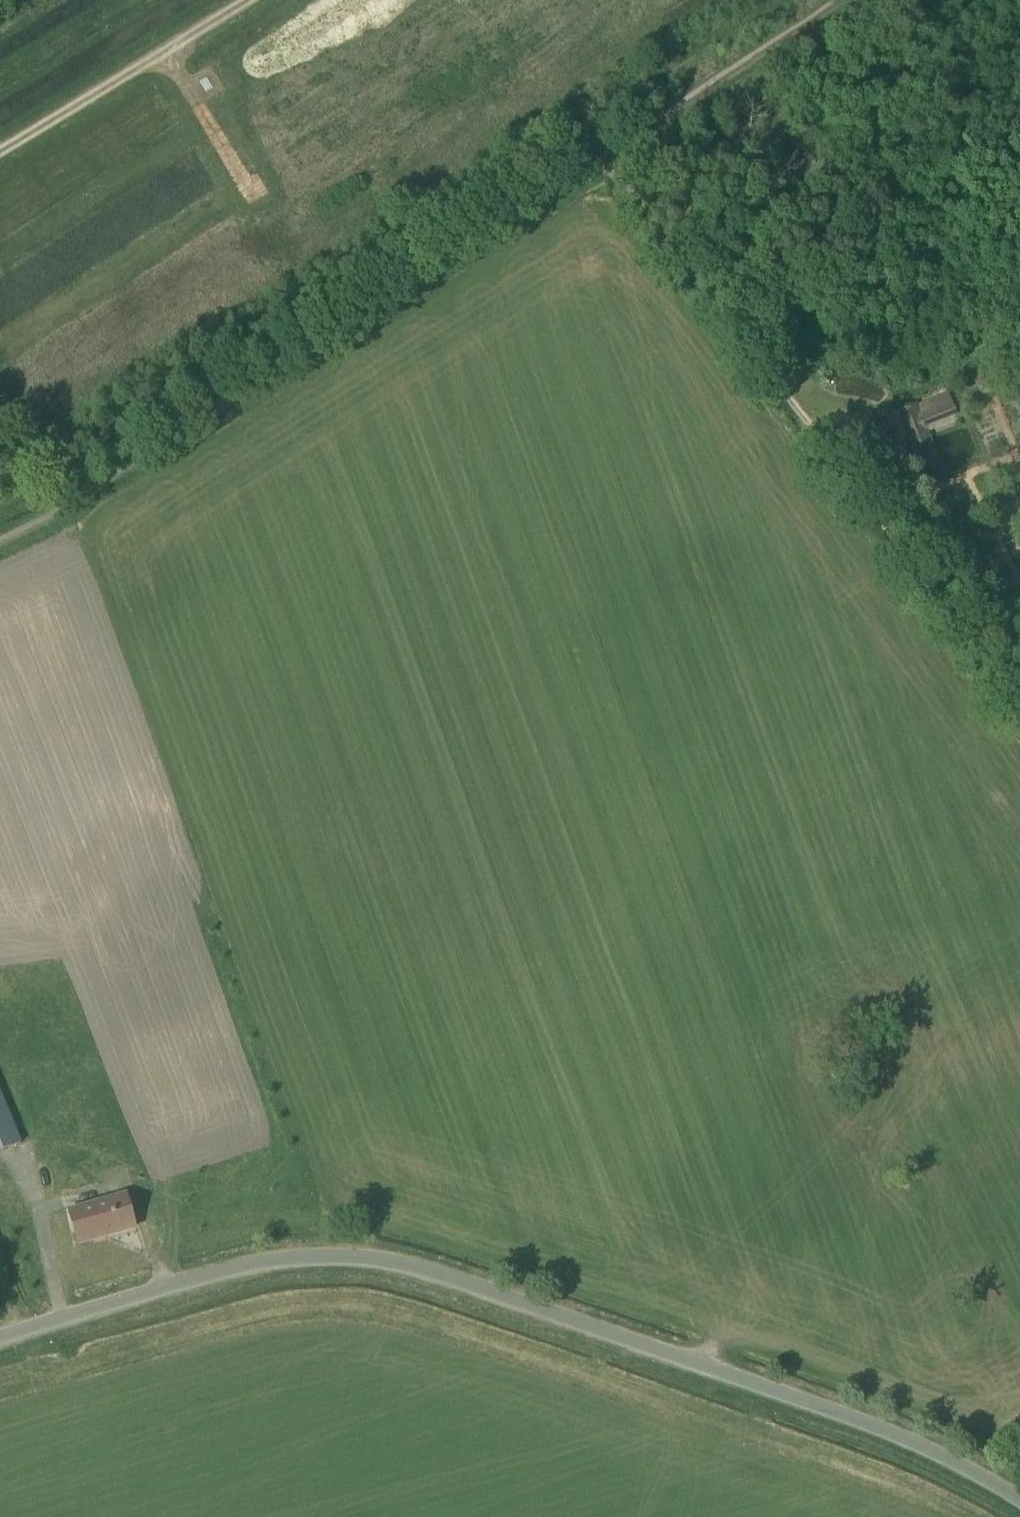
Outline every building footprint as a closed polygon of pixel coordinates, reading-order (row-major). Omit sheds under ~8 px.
[(1007,370),(1016,393),(1019,392),(1019,366),(1007,370)] [(895,411),(911,450),(932,442),(928,433),(960,420),(952,401),(949,402),(946,394),(917,405),(916,403),(895,411)] [(933,466),(929,451),(903,457),(907,473),(933,466)] [(0,1092),(0,1153),(22,1144),(0,1092)] [(126,1195),(69,1212),(78,1243),(135,1226),(126,1195)]
